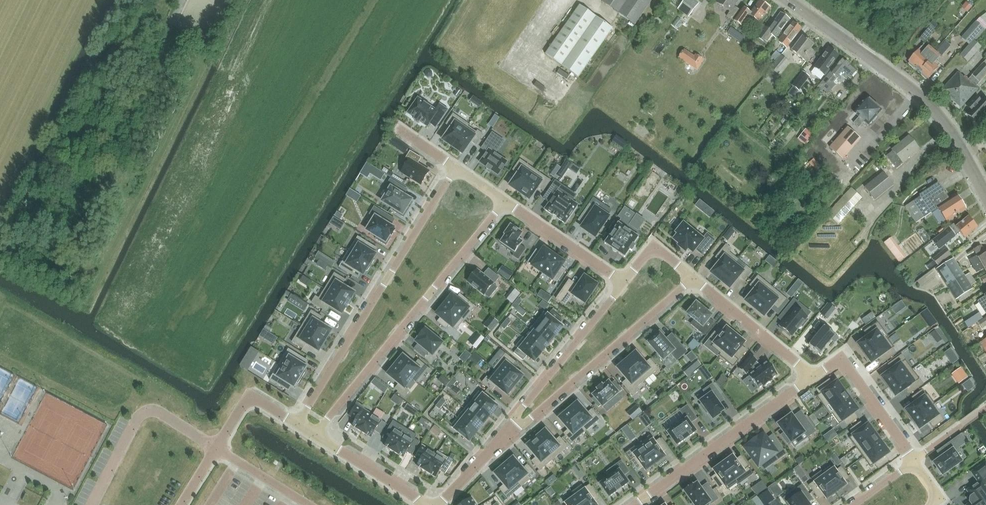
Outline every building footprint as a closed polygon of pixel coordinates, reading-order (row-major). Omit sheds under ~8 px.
[(652,0),(602,0),(601,1),(635,25),(652,0)] [(695,0),(685,0),(677,9),(688,17),(699,3),(695,0)] [(738,0),(717,0),(716,3),(729,12),(726,16),(732,20),(740,10),(734,6),(738,0)] [(764,25),(760,23),(770,8),(759,0),(750,12),(743,7),(734,20),(744,27),(748,21),(761,30),(764,25)] [(966,2),(962,7),(968,12),(972,7),(966,2)] [(578,77),(613,28),(579,5),(545,54),(578,77)] [(764,25),(761,30),(756,37),(766,44),(772,36),(776,39),(790,20),(780,12),(768,29),(764,25)] [(974,42),(985,29),(985,26),(979,19),(962,38),(970,45),(969,46),(970,47),(974,42)] [(777,41),(781,44),(786,48),(802,29),(793,21),(777,41)] [(934,30),(930,26),(919,39),(923,43),(934,30)] [(731,28),(727,33),(732,36),(736,32),(731,28)] [(807,63),(816,52),(811,49),(814,45),(802,36),(791,51),(793,52),(792,53),(807,63)] [(951,46),(945,41),(944,40),(934,51),(929,58),(918,70),(928,79),(938,67),(940,64),(936,61),(941,56),(940,55),(943,52),(945,53),(951,46)] [(970,47),(969,46),(961,56),(968,62),(981,48),(974,42),(970,47)] [(918,70),(929,58),(934,51),(929,47),(923,54),(918,50),(908,62),(918,70)] [(829,70),(839,56),(828,48),(813,67),(825,76),(829,71),(829,70)] [(776,51),(771,57),(775,61),(781,54),(776,51)] [(704,60),(695,54),(694,56),(688,64),(697,70),(704,60)] [(779,74),(789,62),(781,55),(766,74),(768,75),(773,69),(779,74)] [(851,79),(857,70),(843,59),(831,73),(830,72),(818,85),(829,93),(835,85),(830,80),(834,76),(838,79),(843,73),(851,79)] [(982,63),(971,75),(972,75),(968,80),(964,77),(963,78),(958,72),(941,90),(960,108),(978,89),(975,87),(979,81),(985,74),(985,59),(982,63)] [(799,91),(810,77),(803,71),(792,85),(793,86),(799,90),(799,91)] [(799,90),(793,86),(787,94),(793,98),(799,90)] [(868,126),(882,110),(880,108),(868,96),(853,112),(858,117),(853,123),(859,128),(863,123),(867,126),(868,125),(868,126)] [(967,114),(976,123),(985,113),(985,101),(983,98),(980,101),(976,96),(967,106),(968,105),(972,109),(967,114)] [(436,128),(448,110),(439,105),(435,110),(418,98),(408,113),(408,114),(415,118),(415,119),(414,120),(415,120),(419,123),(420,123),(420,122),(427,127),(428,127),(428,126),(430,124),(436,128)] [(467,126),(469,125),(453,114),(446,124),(451,128),(443,140),(452,146),(453,147),(467,126)] [(453,147),(453,148),(454,147),(463,154),(471,142),(476,145),(483,135),(478,131),(476,133),(467,126),(453,147)] [(848,127),(830,148),(843,159),(861,139),(848,127)] [(806,129),(801,135),(808,141),(813,135),(806,129)] [(490,150),(499,138),(492,133),(481,148),(487,152),(480,163),(487,167),(486,168),(490,171),(491,170),(498,175),(507,162),(490,150)] [(908,157),(919,148),(909,135),(891,149),(892,151),(886,156),(896,169),(903,164),(909,159),(908,157)] [(394,137),(390,143),(405,154),(409,148),(394,137)] [(410,152),(406,158),(409,160),(401,173),(421,185),(429,171),(417,164),(421,158),(410,152)] [(813,159),(809,163),(817,170),(821,166),(813,159)] [(519,192),(520,193),(535,170),(520,160),(513,170),(518,174),(510,186),(519,192)] [(567,160),(556,175),(561,179),(568,169),(577,174),(580,169),(567,160)] [(374,167),(371,172),(380,178),(383,173),(374,167)] [(384,168),(382,171),(384,172),(402,183),(403,181),(393,175),(393,174),(384,168)] [(535,170),(520,193),(521,193),(530,199),(538,187),(543,191),(550,181),(535,170)] [(883,172),(865,188),(875,200),(894,185),(883,172)] [(409,208),(407,207),(409,205),(411,206),(413,202),(404,196),(407,190),(390,179),(386,186),(390,188),(382,202),(395,210),(394,212),(403,218),(409,208)] [(564,223),(565,224),(566,223),(578,205),(571,201),(575,195),(567,190),(564,195),(558,191),(561,186),(555,181),(543,198),(549,203),(545,209),(544,210),(545,210),(553,215),(552,215),(553,216),(556,218),(557,218),(564,223)] [(920,197),(905,206),(914,220),(917,224),(938,209),(946,222),(965,209),(957,195),(950,200),(938,182),(919,195),(920,197)] [(851,188),(827,215),(838,224),(862,197),(851,188)] [(350,190),(347,196),(357,202),(360,196),(350,190)] [(699,200),(695,206),(705,214),(706,212),(711,216),(714,212),(699,200)] [(600,211),(589,204),(578,220),(584,224),(582,228),(595,237),(608,217),(608,216),(612,211),(604,206),(600,211)] [(395,220),(374,207),(370,214),(375,217),(367,230),(377,237),(376,239),(386,245),(391,238),(389,237),(390,235),(392,236),(395,230),(393,229),(394,228),(391,226),(395,220)] [(622,219),(605,244),(613,249),(613,251),(615,252),(617,252),(625,257),(630,250),(632,251),(635,246),(633,245),(642,233),(638,230),(645,221),(637,215),(630,225),(622,219)] [(954,224),(932,241),(939,249),(960,233),(964,238),(978,227),(969,217),(956,227),(954,224)] [(502,244),(501,245),(514,254),(512,256),(518,260),(526,249),(520,245),(522,242),(518,239),(522,234),(515,229),(516,228),(510,224),(506,230),(507,231),(505,235),(506,235),(501,243),(502,244)] [(703,239),(694,232),(695,230),(688,224),(686,226),(686,225),(684,224),(676,233),(678,234),(674,240),(680,244),(679,246),(685,252),(688,249),(693,253),(695,249),(702,255),(715,240),(707,234),(703,239)] [(348,252),(371,266),(374,260),(373,259),(376,255),(371,252),(374,247),(358,236),(348,252)] [(889,239),(884,243),(899,262),(904,258),(889,239)] [(720,280),(721,281),(738,260),(729,252),(732,249),(726,245),(716,258),(721,262),(711,273),(720,280)] [(985,254),(981,245),(974,249),(977,255),(970,260),(976,272),(984,267),(985,271),(985,254)] [(553,255),(544,249),(541,253),(536,249),(527,262),(542,272),(554,255),(553,255)] [(937,267),(951,256),(945,249),(932,260),(937,267)] [(371,266),(348,252),(339,267),(356,278),(359,273),(363,275),(366,271),(367,272),(371,266)] [(555,256),(554,255),(542,272),(557,283),(566,270),(561,266),(564,263),(554,256),(555,256)] [(327,258),(324,263),(328,265),(332,267),(334,263),(327,258)] [(760,263),(764,271),(773,267),(769,258),(760,263)] [(964,277),(953,259),(936,269),(956,299),(972,289),(971,287),(968,282),(964,277)] [(738,260),(721,281),(730,288),(739,277),(744,281),(752,271),(747,267),(743,271),(734,264),(738,260)] [(477,270),(468,282),(484,295),(493,284),(494,284),(499,278),(490,270),(485,276),(477,270)] [(305,271),(302,278),(313,282),(315,276),(305,271)] [(334,273),(325,289),(348,303),(348,302),(354,293),(342,285),(345,280),(334,273)] [(970,273),(964,277),(968,282),(973,278),(970,273)] [(754,308),(755,309),(772,288),(758,276),(750,286),(755,290),(746,301),(754,308)] [(597,285),(585,277),(576,289),(567,283),(556,299),(566,305),(573,295),(585,303),(591,294),(592,295),(597,289),(595,288),(597,285)] [(973,278),(968,282),(971,287),(976,283),(973,278)] [(518,281),(513,285),(516,290),(522,286),(518,281)] [(493,284),(484,295),(489,298),(498,288),(494,284),(493,284)] [(539,291),(550,297),(554,291),(543,285),(539,291)] [(772,288),(755,309),(756,309),(764,316),(773,305),(778,309),(786,299),(772,288)] [(794,288),(788,295),(792,298),(797,291),(794,288)] [(348,303),(325,289),(319,299),(315,297),(312,303),(326,311),(329,306),(342,313),(347,304),(348,303)] [(515,289),(507,299),(512,303),(520,293),(515,289)] [(445,305),(464,321),(476,307),(460,294),(456,299),(452,296),(445,305)] [(985,297),(977,301),(985,314),(985,296),(984,297),(985,297)] [(783,331),(790,337),(791,335),(792,336),(807,318),(795,308),(799,303),(794,299),(781,315),(785,319),(783,323),(780,326),(780,327),(784,330),(783,331)] [(300,300),(296,305),(304,310),(308,304),(300,300)] [(696,303),(687,314),(694,320),(691,324),(699,331),(704,335),(714,323),(709,319),(712,316),(706,311),(705,310),(696,303)] [(899,303),(892,308),(896,314),(903,309),(899,303)] [(829,304),(821,314),(827,319),(836,309),(829,304)] [(445,305),(437,314),(441,317),(437,322),(446,330),(450,325),(457,330),(464,321),(445,305)] [(516,310),(515,310),(523,316),(526,312),(519,306),(516,310)] [(961,308),(947,317),(951,322),(964,313),(961,308)] [(926,309),(921,313),(925,318),(930,314),(926,309)] [(561,318),(552,310),(548,315),(544,312),(537,321),(555,336),(563,327),(557,323),(561,318)] [(311,311),(302,327),(325,341),(331,331),(319,323),(322,317),(311,311)] [(872,312),(861,320),(865,325),(876,318),(872,312)] [(493,318),(490,322),(495,326),(499,322),(493,318)] [(555,336),(537,321),(530,330),(533,333),(534,332),(548,344),(555,336)] [(839,338),(819,322),(814,328),(819,333),(809,345),(821,354),(832,341),(835,343),(839,338)] [(864,353),(865,354),(887,338),(889,337),(878,322),(864,332),(868,337),(865,339),(858,344),(861,348),(860,348),(864,353)] [(325,341),(302,327),(292,342),(303,349),(306,343),(318,351),(324,342),(325,341)] [(720,354),(736,335),(726,328),(723,331),(718,328),(710,337),(715,341),(711,347),(720,354)] [(430,333),(425,329),(419,337),(420,338),(416,342),(419,344),(414,349),(424,357),(429,352),(432,355),(442,343),(436,338),(437,337),(431,332),(430,333)] [(264,330),(260,336),(265,339),(269,333),(264,330)] [(542,353),(548,344),(534,332),(533,333),(527,340),(527,341),(542,353)] [(670,344),(660,332),(647,343),(663,361),(671,354),(677,361),(687,352),(676,339),(670,344)] [(747,350),(742,347),(745,343),(736,335),(720,354),(719,355),(733,367),(747,350)] [(534,362),(538,357),(542,353),(527,341),(527,340),(523,337),(516,347),(518,348),(514,353),(523,361),(527,356),(534,362)] [(894,347),(887,338),(865,354),(865,355),(869,360),(869,359),(872,364),(879,358),(879,359),(882,356),(885,361),(896,354),(892,349),(894,347)] [(305,359),(288,349),(279,364),(302,378),(305,372),(304,371),(307,367),(302,364),(305,359)] [(466,351),(460,359),(465,363),(471,355),(466,351)] [(627,360),(644,381),(658,369),(650,359),(645,364),(636,353),(628,360),(627,360)] [(495,370),(515,386),(516,385),(515,385),(522,376),(511,367),(515,362),(505,354),(494,369),(495,370)] [(747,373),(750,375),(749,376),(758,389),(763,386),(764,387),(772,381),(771,380),(778,375),(768,362),(762,367),(756,362),(758,361),(751,355),(739,369),(746,375),(747,373)] [(888,386),(889,387),(912,370),(902,355),(888,365),(892,370),(888,372),(889,372),(882,377),(885,381),(884,381),(888,386)] [(396,365),(395,365),(416,383),(424,374),(427,376),(431,371),(418,360),(414,365),(403,356),(396,365)] [(636,388),(644,381),(627,360),(626,361),(618,368),(628,381),(623,385),(633,396),(638,391),(636,388)] [(243,361),(240,366),(247,370),(250,365),(243,361)] [(302,378),(279,364),(269,380),(286,390),(290,385),(294,388),(297,383),(298,384),(302,378)] [(416,383),(395,365),(395,366),(388,375),(399,384),(395,389),(405,397),(409,391),(405,388),(411,379),(416,383)] [(704,365),(699,369),(702,374),(707,370),(704,365)] [(961,368),(956,371),(963,381),(968,377),(961,368)] [(496,386),(507,395),(514,386),(515,386),(495,370),(488,378),(487,377),(482,383),(492,391),(496,386)] [(889,387),(889,388),(893,393),(893,392),(896,397),(903,391),(903,392),(906,389),(909,394),(923,384),(912,370),(889,387)] [(37,383),(26,379),(26,392),(21,403),(2,404),(0,409),(0,441),(11,446),(37,383)] [(816,396),(824,406),(844,391),(840,386),(837,381),(833,384),(829,379),(816,389),(819,394),(816,396)] [(603,407),(619,394),(619,393),(622,390),(614,382),(611,384),(609,382),(609,381),(608,382),(603,386),(602,385),(601,385),(597,389),(596,389),(597,390),(598,391),(593,395),(592,395),(592,396),(594,398),(592,399),(599,407),(600,405),(602,407),(602,408),(603,407)] [(719,414),(724,410),(715,398),(720,394),(713,384),(703,391),(707,396),(700,402),(702,404),(700,405),(706,413),(708,412),(713,419),(720,414),(719,414)] [(912,419),(913,420),(932,406),(932,407),(935,404),(928,394),(926,395),(922,390),(912,398),(915,403),(912,405),(913,405),(905,410),(908,414),(912,419)] [(831,416),(832,415),(832,414),(851,401),(844,391),(824,406),(831,416)] [(490,416),(497,407),(479,392),(472,401),(490,416)] [(465,409),(483,424),(490,416),(472,401),(465,409)] [(851,401),(832,414),(832,415),(839,424),(844,421),(847,426),(858,418),(854,413),(858,411),(855,406),(851,401)] [(357,429),(361,432),(372,415),(363,409),(364,407),(357,403),(349,416),(356,420),(352,426),(356,429),(357,430),(357,429)] [(569,410),(568,411),(586,431),(600,419),(592,410),(587,414),(577,403),(569,410)] [(408,404),(405,409),(410,413),(413,408),(408,404)] [(636,406),(632,410),(637,416),(642,412),(636,406)] [(697,419),(687,406),(680,411),(686,419),(667,433),(677,446),(696,432),(690,423),(697,419)] [(913,420),(913,421),(916,426),(917,425),(920,430),(927,424),(927,425),(930,422),(933,427),(944,420),(940,414),(938,415),(932,407),(932,406),(913,420)] [(476,433),(483,424),(465,409),(458,417),(476,433)] [(586,431),(568,411),(567,411),(568,411),(559,419),(569,429),(564,434),(572,443),(586,431)] [(644,412),(638,416),(646,427),(652,423),(644,412)] [(795,419),(792,415),(792,414),(792,413),(790,414),(791,414),(778,424),(777,424),(777,425),(778,425),(784,433),(790,442),(791,444),(805,434),(808,438),(816,432),(803,414),(795,419)] [(372,415),(361,432),(366,435),(365,435),(367,436),(367,435),(371,438),(375,431),(380,434),(387,424),(372,415)] [(476,433),(458,417),(451,426),(469,442),(476,433)] [(393,421),(384,436),(389,439),(384,446),(388,449),(389,450),(390,449),(394,452),(408,430),(393,421)] [(425,426),(424,427),(429,431),(433,425),(428,421),(425,426)] [(875,434),(875,433),(872,429),(871,429),(868,424),(864,427),(861,422),(850,430),(854,435),(849,438),(856,448),(875,434)] [(628,426),(622,430),(630,441),(636,437),(628,426)] [(408,430),(394,452),(398,455),(399,456),(399,455),(403,458),(408,451),(413,454),(420,442),(415,439),(417,435),(408,430)] [(536,438),(554,459),(568,447),(560,437),(555,441),(545,431),(537,438),(536,438)] [(751,443),(745,447),(758,466),(760,465),(775,454),(779,459),(787,454),(773,435),(767,439),(763,434),(758,438),(757,437),(750,442),(751,443)] [(882,444),(875,434),(856,448),(863,457),(882,444)] [(942,475),(961,462),(954,451),(957,449),(967,442),(961,434),(945,446),(949,452),(934,463),(938,470),(937,471),(940,475),(941,474),(942,475)] [(640,442),(655,464),(665,457),(662,453),(667,449),(660,439),(655,443),(650,435),(640,442)] [(540,471),(554,459),(536,438),(535,439),(536,439),(527,446),(537,457),(532,461),(540,471)] [(646,471),(655,464),(640,442),(625,453),(638,471),(643,467),(646,471)] [(882,444),(863,457),(870,467),(875,464),(878,469),(889,461),(885,456),(889,453),(886,449),(883,444),(882,444)] [(426,472),(437,455),(422,446),(416,456),(421,459),(417,466),(421,469),(420,469),(422,470),(422,469),(426,472)] [(775,454),(760,465),(764,471),(779,459),(775,454)] [(451,464),(437,455),(426,472),(430,474),(430,475),(431,476),(432,475),(436,478),(440,471),(445,474),(451,464)] [(723,463),(739,485),(753,474),(741,456),(736,460),(733,456),(723,463)] [(504,466),(522,486),(536,475),(527,465),(523,469),(513,458),(505,465),(504,466)] [(621,461),(615,466),(619,471),(600,484),(608,497),(609,497),(610,497),(616,492),(617,491),(620,489),(621,489),(628,484),(629,483),(628,482),(623,476),(629,472),(621,461)] [(985,485),(985,484),(985,462),(971,473),(979,483),(967,491),(971,497),(970,497),(970,498),(971,499),(971,502),(969,501),(969,502),(969,503),(970,504),(968,504),(985,504),(985,486),(985,485)] [(738,485),(739,485),(723,463),(714,470),(716,474),(711,478),(719,488),(724,485),(728,490),(737,483),(738,485)] [(508,498),(522,486),(504,466),(503,466),(503,467),(495,473),(505,484),(500,489),(508,498)] [(799,466),(794,469),(801,478),(805,475),(799,466)] [(822,472),(822,473),(836,492),(846,485),(843,481),(848,478),(841,467),(836,471),(832,466),(822,472)] [(822,472),(821,471),(811,478),(814,482),(809,486),(819,499),(824,495),(827,499),(836,492),(822,473),(822,472)] [(697,483),(693,486),(684,491),(693,504),(692,504),(707,504),(710,503),(711,504),(718,499),(707,484),(701,488),(697,483)] [(775,483),(769,488),(776,497),(782,493),(775,483)] [(573,494),(573,493),(581,504),(596,504),(594,502),(599,499),(590,485),(585,489),(582,485),(572,492),(573,494)] [(809,495),(802,485),(791,493),(794,498),(788,503),(789,504),(788,504),(809,504),(808,503),(804,498),(809,495)] [(241,486),(235,499),(240,502),(246,489),(241,486)] [(758,497),(764,504),(767,504),(775,500),(768,490),(758,497)] [(573,494),(563,500),(567,504),(581,504),(573,493),(573,494)]
